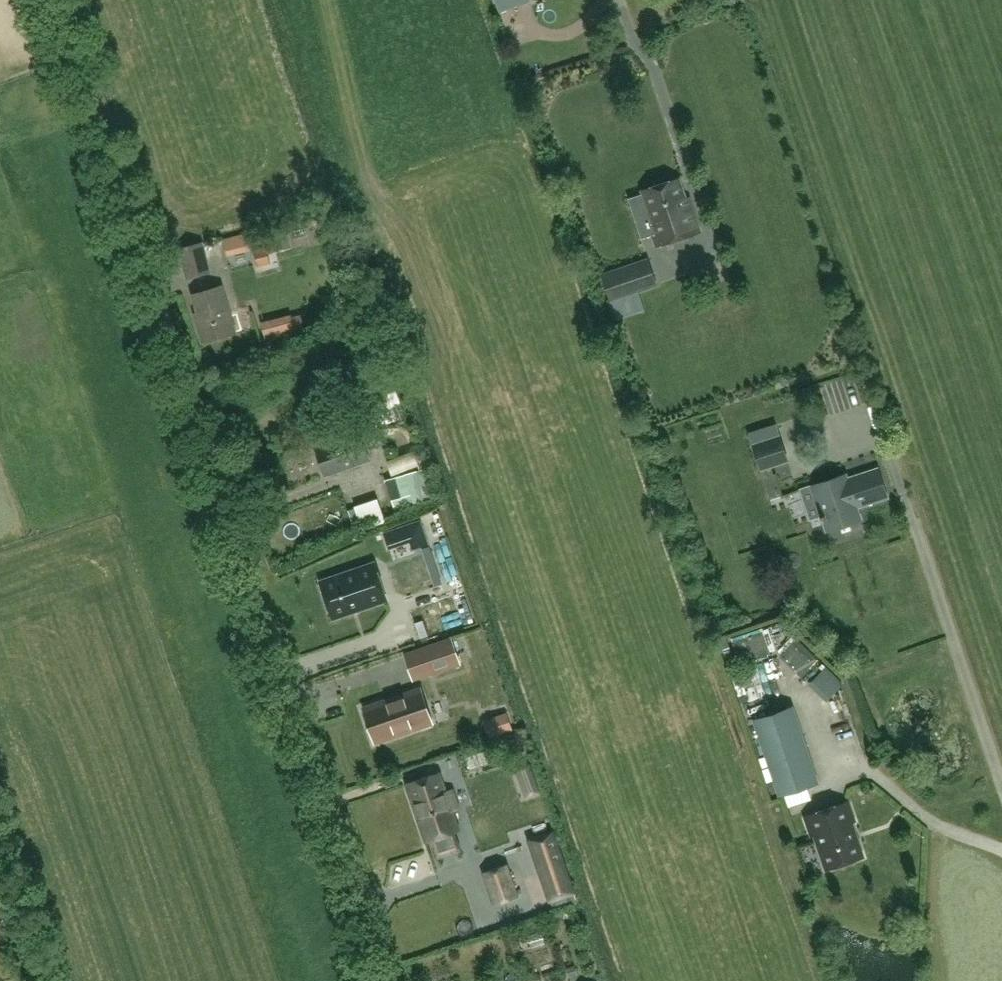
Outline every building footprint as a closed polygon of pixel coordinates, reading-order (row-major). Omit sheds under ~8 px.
[(500,17),(509,14),(507,7),(529,0),(495,0),(500,17)] [(646,212),(657,245),(700,231),(693,212),(690,213),(679,178),(643,190),(650,211),(646,212)] [(201,244),(180,250),(188,278),(209,273),(201,244)] [(258,267),(270,265),(266,249),(255,251),(258,267)] [(603,275),(611,299),(634,291),(626,267),(603,275)] [(219,288),(194,295),(199,313),(196,314),(204,343),(236,333),(227,304),(224,305),(219,288)] [(294,315),(281,318),(262,323),(266,340),(285,336),(296,334),(296,332),(306,330),(303,315),(295,317),(294,315)] [(387,394),(362,403),(367,417),(392,407),(398,423),(407,420),(401,402),(392,406),(387,394)] [(369,460),(360,433),(322,446),(332,472),(369,460)] [(761,469),(788,460),(780,436),(753,445),(761,469)] [(416,455),(421,471),(426,469),(421,454),(416,455)] [(846,475),(812,486),(827,532),(861,520),(857,508),(888,498),(879,470),(848,480),(846,475)] [(394,508),(408,504),(406,499),(412,497),(406,476),(384,482),(391,503),(392,502),(394,508)] [(375,563),(321,581),(333,617),(387,599),(375,563)] [(454,595),(409,610),(419,641),(464,625),(454,595)] [(452,639),(426,647),(406,655),(414,678),(435,671),(460,663),(452,639)] [(364,708),(376,741),(432,722),(421,689),(364,708)] [(818,782),(793,706),(755,719),(780,795),(818,782)] [(440,772),(407,783),(427,841),(459,831),(452,810),(460,808),(454,791),(447,793),(440,772)] [(855,821),(848,802),(806,816),(812,836),(816,834),(827,869),(863,857),(852,822),(855,821)] [(530,840),(540,870),(563,862),(553,832),(530,840)] [(484,873),(495,903),(517,895),(507,865),(484,873)] [(575,965),(566,968),(569,977),(578,974),(575,965)]
